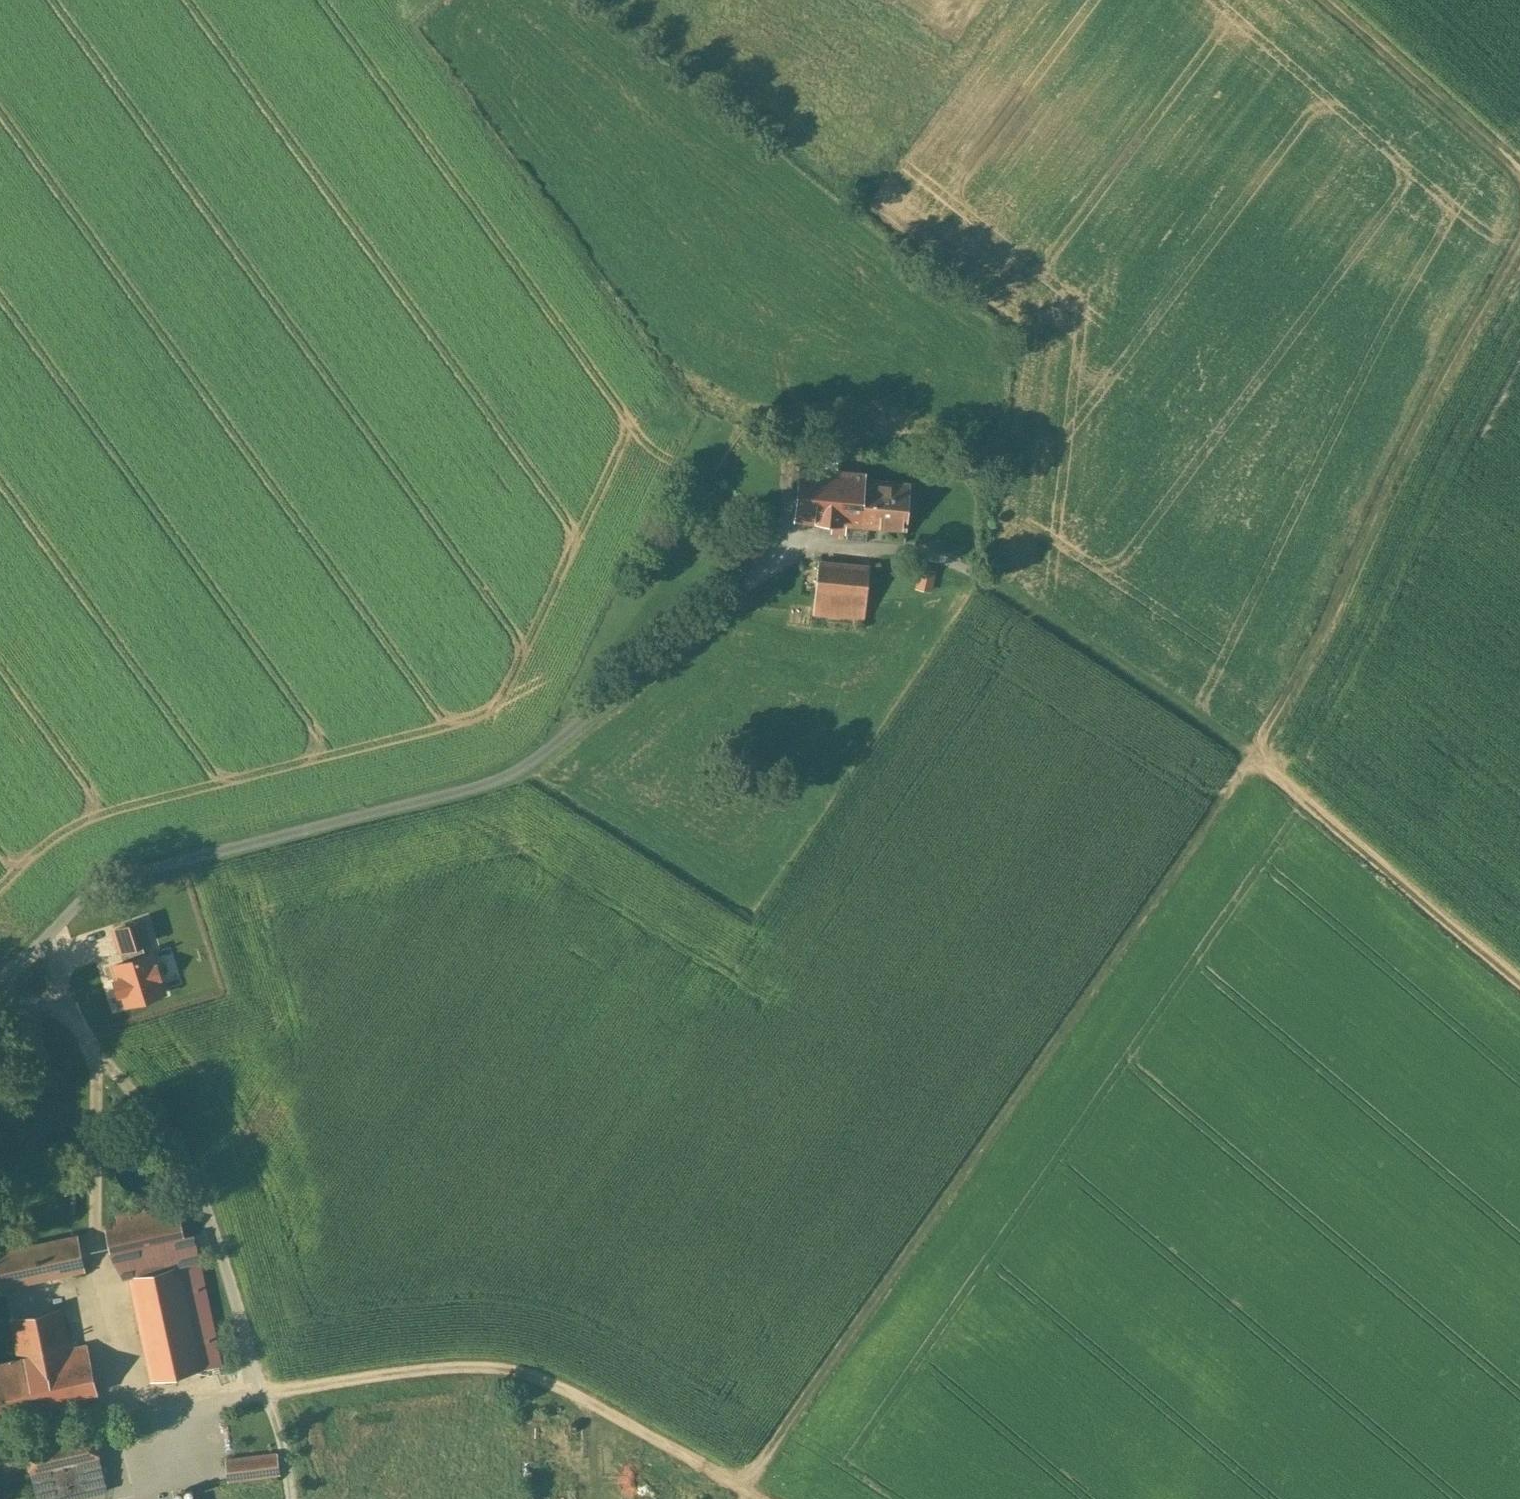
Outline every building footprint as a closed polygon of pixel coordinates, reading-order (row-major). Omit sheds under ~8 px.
[(909,484),(864,479),(865,474),(810,469),(805,520),(846,524),(867,526),(906,529),(909,484)] [(867,526),(846,524),(845,540),(865,542),(867,526)] [(869,566),(818,561),(813,612),(864,617),(866,602),(869,566)] [(930,584),(918,581),(917,587),(929,590),(930,584)] [(168,1192),(109,1204),(114,1227),(173,1214),(168,1192)] [(114,1227),(105,1229),(111,1255),(184,1239),(178,1213),(114,1227)] [(0,1251),(0,1283),(1,1285),(84,1268),(77,1235),(0,1251)] [(197,1261),(178,1264),(200,1368),(219,1364),(197,1261)] [(178,1264),(129,1275),(151,1378),(200,1368),(178,1264)] [(60,1308),(11,1318),(19,1357),(67,1347),(60,1308)] [(14,1358),(0,1361),(0,1411),(96,1390),(86,1343),(67,1347),(19,1357),(14,1358)] [(24,1445),(35,1489),(37,1498),(62,1498),(107,1488),(92,1428),(24,1445)] [(276,1452),(225,1458),(227,1479),(279,1473),(276,1452)]
